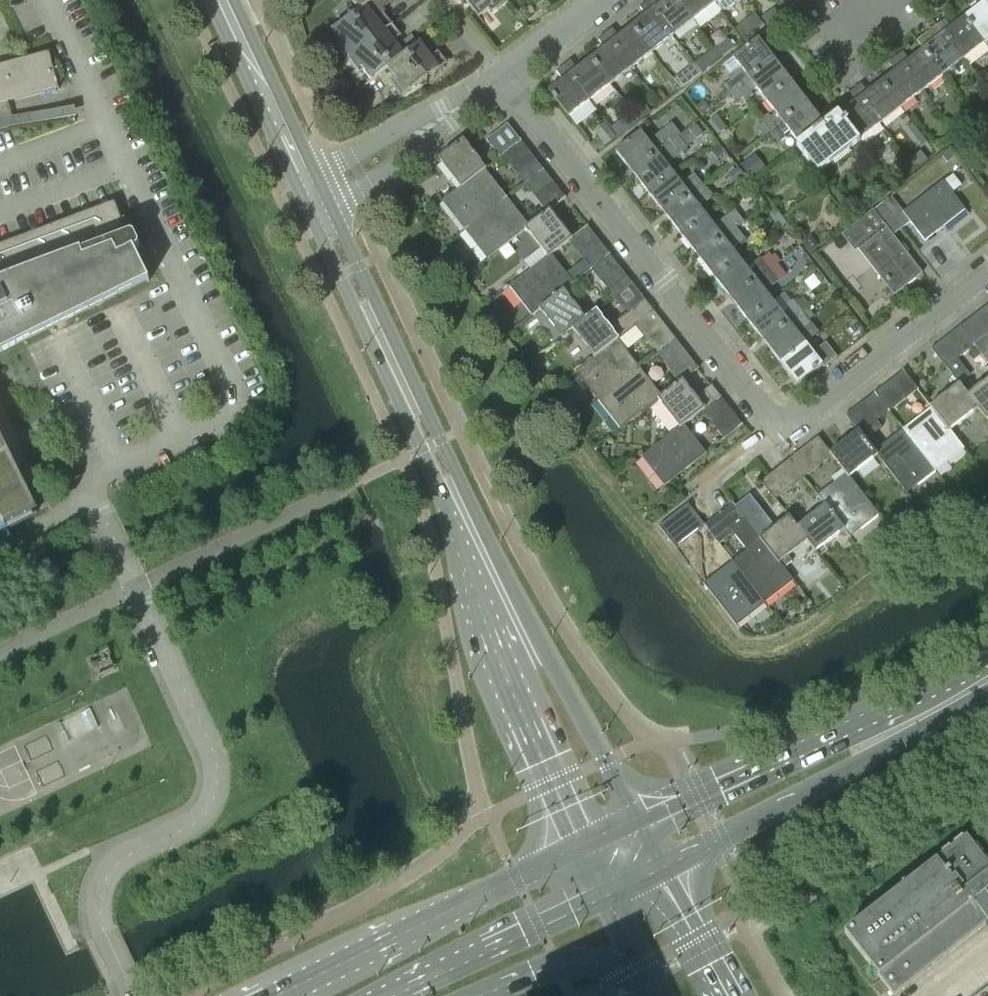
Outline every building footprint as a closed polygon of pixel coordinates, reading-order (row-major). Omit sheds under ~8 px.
[(361,9),(360,9),(361,10),(366,6),(374,0),(354,0),(361,9)] [(506,2),(504,0),(465,0),(478,17),(489,9),(492,12),(506,2)] [(646,2),(673,36),(694,20),(678,0),(666,0),(660,5),(656,0),(648,0),(646,2)] [(711,0),(678,0),(694,20),(714,4),(711,0)] [(714,4),(719,10),(725,11),(739,0),(711,0),(714,4)] [(787,11),(802,0),(779,0),(787,11)] [(987,40),(987,5),(984,0),(972,0),(978,7),(964,17),(984,43),(987,40)] [(673,36),(646,2),(639,7),(646,16),(632,26),(652,53),(673,36)] [(349,59),(392,25),(384,14),(376,19),(366,6),(361,10),(360,9),(332,31),(342,43),(339,46),(349,59)] [(774,9),(761,18),(767,26),(780,17),(774,9)] [(963,59),(984,43),(964,17),(950,28),(944,20),(937,25),(963,59)] [(745,22),(735,30),(743,40),(753,32),(745,22)] [(404,55),(393,41),(401,36),(392,25),(349,59),(359,72),(362,69),(372,82),(387,70),(387,69),(404,55)] [(943,76),(963,59),(937,25),(929,31),(936,39),(922,49),(943,76)] [(612,29),(604,35),(631,69),(652,53),(632,26),(618,37),(612,29)] [(310,36),(315,43),(321,38),(315,32),(310,36)] [(610,85),(631,69),(604,35),(598,40),(604,48),(590,59),(610,85)] [(410,50),(417,44),(411,36),(403,42),(410,50)] [(733,59),(741,69),(736,73),(735,72),(727,78),(730,81),(723,87),(730,95),(749,80),(775,60),(758,39),(733,59)] [(716,49),(722,57),(734,48),(728,40),(716,49)] [(387,69),(387,70),(396,81),(393,83),(403,97),(447,63),(438,51),(430,57),(419,43),(417,44),(410,50),(404,55),(387,69)] [(711,65),(722,57),(716,49),(704,58),(711,65)] [(922,92),(943,76),(922,49),(909,60),(902,52),(895,57),(922,92)] [(11,113),(8,102),(59,88),(49,51),(0,64),(0,116),(11,113)] [(901,108),(922,92),(895,57),(888,63),(894,71),(880,82),(901,108)] [(589,101),(610,85),(590,59),(576,69),(570,61),(563,67),(589,101)] [(775,60),(749,80),(730,95),(737,104),(743,98),(746,102),(753,96),(751,93),(756,89),(766,102),(791,82),(775,60)] [(702,73),(694,63),(673,79),(680,89),(702,73)] [(568,118),(589,101),(563,67),(556,72),(562,80),(548,92),(568,118)] [(763,138),(770,133),(807,103),(791,82),(766,102),(775,114),(770,118),(767,115),(760,121),(762,124),(756,129),(763,138)] [(880,124),(901,108),(880,82),(867,92),(860,84),(853,89),(880,124)] [(859,140),(880,124),(853,89),(846,95),(852,103),(838,114),(859,140)] [(653,95),(660,104),(666,99),(659,90),(653,95)] [(696,107),(703,114),(709,109),(702,102),(696,107)] [(807,103),(770,133),(778,144),(786,138),(783,135),(788,131),(798,144),(823,124),(807,103)] [(633,114),(639,122),(651,112),(645,105),(633,114)] [(859,140),(838,114),(838,113),(823,124),(798,144),(796,146),(818,174),(860,142),(859,140)] [(627,131),(639,122),(633,114),(621,123),(627,131)] [(615,138),(604,124),(593,132),(599,139),(590,145),(596,153),(615,138)] [(678,137),(681,135),(671,124),(653,138),(656,141),(650,145),(640,132),(615,152),(631,173),(678,137)] [(499,158),(520,141),(507,125),(486,141),(499,158)] [(678,137),(631,173),(648,194),(673,174),(664,162),(669,158),(672,161),(687,149),(678,137)] [(439,159),(460,187),(485,168),(463,140),(439,159)] [(716,159),(724,153),(718,146),(710,152),(716,159)] [(908,161),(915,170),(927,160),(920,152),(908,161)] [(947,163),(954,158),(949,152),(942,158),(947,163)] [(511,168),(518,177),(528,170),(533,178),(543,170),(530,154),(511,168)] [(759,170),(750,158),(741,165),(750,177),(759,170)] [(486,169),(485,168),(460,187),(461,188),(442,202),(464,231),(506,198),(485,170),(486,169)] [(737,169),(728,175),(734,183),(742,177),(737,169)] [(528,170),(518,177),(524,185),(533,178),(528,170)] [(904,178),(899,171),(890,179),(895,185),(904,178)] [(664,215),(703,185),(694,174),(681,184),(673,174),(648,194),(664,215)] [(891,197),(882,203),(902,228),(909,222),(924,241),(965,210),(942,182),(903,212),(891,197)] [(565,198),(553,183),(534,198),(541,206),(550,198),(556,206),(565,198)] [(681,236),(706,216),(697,205),(702,201),(705,203),(712,197),(703,185),(664,215),(681,236)] [(487,260),(525,230),(529,227),(528,226),(506,198),(464,231),(487,260)] [(549,210),(550,211),(556,206),(550,198),(541,206),(546,213),(549,210)] [(144,284),(132,252),(140,246),(135,236),(131,235),(127,236),(114,202),(0,244),(0,355),(144,284)] [(922,274),(892,236),(902,228),(882,203),(873,211),(873,210),(841,235),(855,253),(858,250),(893,296),(922,274)] [(549,210),(546,213),(528,226),(529,227),(525,230),(528,233),(521,239),(534,255),(524,262),(531,270),(547,258),(547,257),(550,255),(551,255),(569,242),(572,239),(572,238),(550,211),(549,210)] [(706,216),(681,236),(697,258),(736,228),(727,216),(719,222),(722,225),(716,229),(706,216)] [(771,222),(779,232),(786,226),(778,216),(771,222)] [(736,228),(697,258),(714,279),(739,259),(730,247),(735,242),(738,246),(745,240),(736,228)] [(584,261),(591,270),(610,256),(596,238),(577,252),(584,261)] [(818,247),(814,242),(806,241),(804,243),(811,253),(818,247)] [(777,264),(780,262),(775,254),(771,257),(769,254),(761,260),(768,270),(777,264)] [(550,255),(547,257),(547,258),(531,270),(509,287),(531,316),(539,310),(564,291),(573,284),(551,255),(550,255)] [(739,259),(714,279),(731,300),(768,270),(761,260),(760,258),(752,264),(754,267),(749,271),(739,259)] [(786,276),(777,264),(768,270),(778,282),(786,276)] [(631,284),(620,269),(601,283),(607,291),(617,284),(622,291),(631,284)] [(768,270),(731,300),(747,321),(772,301),(763,289),(768,285),(771,288),(778,282),(768,270)] [(596,311),(585,319),(572,330),(593,358),(618,339),(618,340),(654,313),(644,301),(631,284),(622,291),(613,299),(623,312),(626,309),(629,313),(609,328),(596,311)] [(607,291),(613,299),(622,291),(617,284),(607,291)] [(572,330),(585,319),(564,291),(539,310),(561,339),(572,330)] [(772,301),(747,321),(763,342),(801,311),(793,301),(785,307),(787,310),(782,314),(772,301)] [(806,307),(801,311),(809,321),(814,317),(806,307)] [(801,311),(763,342),(780,363),(805,343),(796,331),(801,327),(804,330),(811,324),(809,321),(801,311)] [(976,315),(959,328),(960,329),(973,347),(974,346),(987,364),(987,365),(987,331),(976,315)] [(644,339),(657,355),(675,340),(663,324),(644,339)] [(960,329),(951,336),(965,353),(973,347),(960,329)] [(957,359),(962,355),(948,336),(931,350),(938,359),(946,353),(953,363),(957,360),(957,359)] [(618,340),(618,339),(593,358),(594,358),(575,372),(598,401),(639,368),(618,340)] [(805,343),(780,363),(797,385),(821,366),(823,368),(837,358),(825,343),(818,349),(820,352),(815,356),(805,343)] [(698,369),(686,353),(666,368),(673,377),(683,369),(689,376),(698,369)] [(970,376),(957,360),(953,363),(946,353),(938,359),(958,385),(959,385),(970,376)] [(620,430),(658,400),(662,397),(661,397),(639,368),(598,401),(620,430)] [(682,380),(683,381),(689,376),(683,369),(673,377),(678,384),(682,380)] [(987,418),(987,379),(967,395),(966,395),(977,409),(985,420),(987,418)] [(682,380),(678,384),(661,397),(662,397),(658,400),(680,428),(683,425),(684,426),(705,409),(720,398),(711,386),(695,398),(683,381),(682,380)] [(890,381),(874,394),(888,412),(905,399),(890,381)] [(950,431),(977,409),(966,395),(967,395),(959,385),(958,385),(930,406),(936,414),(950,431)] [(866,429),(876,422),(861,404),(846,416),(853,425),(860,420),(866,429)] [(949,431),(950,431),(936,414),(930,406),(929,407),(930,408),(902,430),(935,472),(964,450),(949,431)] [(723,441),(742,426),(730,409),(710,424),(723,441)] [(877,421),(876,422),(866,429),(860,420),(853,425),(858,431),(866,441),(882,428),(877,421)] [(706,454),(684,426),(683,425),(680,428),(641,458),(664,487),(706,454)] [(906,494),(935,472),(902,430),(874,451),(873,452),(877,457),(906,494)] [(847,474),(850,477),(877,457),(873,452),(874,451),(866,441),(858,431),(830,453),(829,454),(831,457),(845,474),(847,474)] [(37,513),(0,437),(0,530),(37,513)] [(804,478),(831,457),(829,454),(830,453),(818,437),(790,459),(804,478)] [(791,488),(777,470),(760,482),(768,492),(775,487),(782,495),(791,488)] [(849,478),(850,477),(847,474),(845,474),(817,496),(825,506),(824,506),(843,530),(843,531),(849,539),(879,516),(849,478)] [(775,487),(768,492),(775,501),(782,495),(775,487)] [(793,582),(779,563),(760,539),(733,503),(732,503),(735,507),(724,516),(721,513),(704,526),(718,545),(733,534),(746,551),(732,563),(764,605),(793,582)] [(695,534),(685,523),(696,515),(688,505),(658,527),(676,550),(695,534)] [(815,553),(843,531),(843,530),(824,506),(797,527),(796,528),(807,542),(815,553)] [(779,563),(807,542),(796,528),(797,527),(789,517),(760,539),(779,563)] [(736,627),(764,605),(732,563),(703,585),(736,627)] [(987,893),(987,867),(966,839),(844,934),(893,995),(894,995),(987,924),(987,925),(987,898),(985,895),(987,893)]
